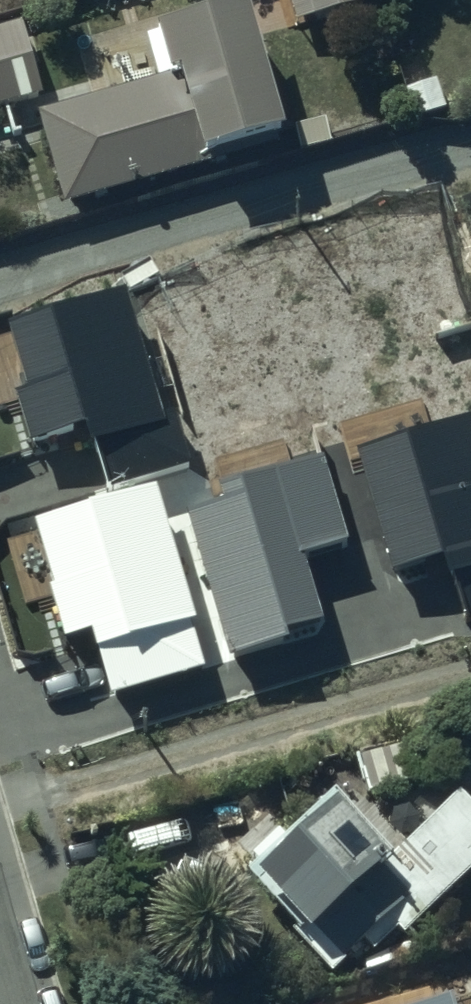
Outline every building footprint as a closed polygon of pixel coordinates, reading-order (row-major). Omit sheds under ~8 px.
[(292,26),(361,7),(359,0),(285,0),(292,26)] [(283,159),(239,10),(153,35),(166,79),(35,116),(63,209),(259,148),(264,164),(283,159)] [(0,17),(0,111),(37,100),(20,25),(6,28),(3,16),(0,17)] [(106,495),(195,469),(177,408),(164,412),(128,292),(13,326),(32,390),(15,396),(29,441),(85,424),(106,495)] [(470,625),(470,423),(359,454),(394,575),(440,562),(459,629),(470,625)] [(284,631),(318,622),(301,560),(351,546),(327,459),(219,488),(224,505),(187,515),(227,662),(292,645),(284,631)] [(109,703),(203,674),(188,625),(197,623),(157,492),(36,528),(55,590),(49,592),(65,643),(89,635),(109,703)] [(362,756),(371,790),(449,770),(440,736),(362,756)] [(333,805),(250,881),(305,940),(300,944),(329,976),(362,946),(371,955),(395,933),(399,938),(470,872),(470,805),(461,794),(386,863),(333,805)]
